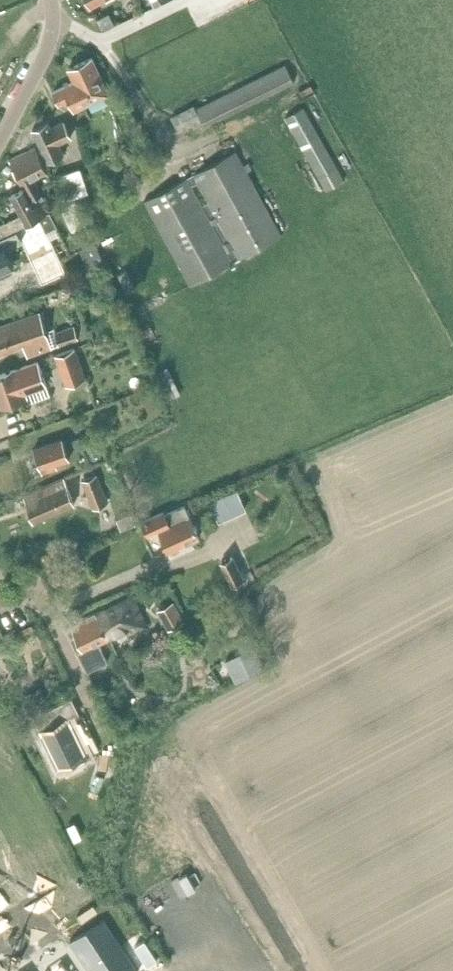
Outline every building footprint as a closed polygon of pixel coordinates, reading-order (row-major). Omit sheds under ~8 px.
[(98,17),(104,29),(116,23),(110,12),(98,17)] [(73,81),(53,91),(60,105),(69,101),(74,110),(108,94),(91,57),(67,68),(73,81)] [(193,104),(170,116),(179,132),(201,120),(205,126),(294,82),(285,63),(195,108),(193,104)] [(303,107),(285,117),(326,190),(343,180),(303,107)] [(48,122),(32,129),(47,162),(64,154),(60,144),(71,138),(63,120),(51,126),(48,122)] [(24,187),(27,186),(36,204),(42,201),(45,199),(41,193),(42,193),(35,178),(47,171),(35,147),(9,159),(24,187)] [(122,147),(113,152),(120,165),(129,160),(122,147)] [(190,176),(236,260),(282,234),(236,150),(190,176)] [(81,167),(56,176),(64,200),(90,191),(81,167)] [(236,260),(190,176),(144,201),(189,284),(236,260)] [(27,186),(10,194),(20,215),(0,224),(0,236),(26,224),(38,217),(46,232),(57,226),(49,211),(47,213),(42,201),(36,204),(27,186)] [(75,200),(61,207),(73,230),(86,224),(75,200)] [(39,221),(25,228),(33,243),(47,235),(39,221)] [(0,244),(0,273),(14,267),(8,253),(13,251),(12,248),(26,241),(24,235),(19,238),(16,232),(1,239),(3,243),(0,244)] [(91,266),(102,260),(100,256),(93,243),(82,248),(91,266)] [(36,266),(15,276),(22,291),(42,281),(36,266)] [(49,342),(38,312),(0,327),(0,354),(26,345),(29,354),(51,346),(49,342)] [(110,320),(116,332),(126,328),(121,315),(110,320)] [(75,325),(55,332),(59,343),(79,337),(75,325)] [(75,348),(55,355),(66,385),(86,378),(75,348)] [(0,374),(0,402),(2,407),(24,399),(22,394),(47,385),(38,361),(0,374)] [(79,437),(71,440),(75,451),(83,448),(79,437)] [(62,438),(34,449),(42,472),(57,466),(57,464),(70,459),(62,438)] [(97,473),(82,479),(93,508),(109,501),(97,473)] [(64,479),(24,496),(35,521),(75,504),(64,479)] [(236,489),(210,501),(220,521),(246,509),(236,489)] [(165,511),(142,521),(149,535),(159,530),(168,551),(199,537),(185,506),(167,515),(165,511)] [(117,519),(121,530),(136,525),(132,513),(117,519)] [(233,556),(220,562),(235,592),(244,588),(251,582),(256,580),(251,568),(241,572),(233,556)] [(100,613),(111,637),(127,630),(129,635),(148,626),(134,597),(100,613)] [(175,602),(164,609),(170,620),(166,622),(170,629),(185,621),(175,602)] [(111,637),(100,613),(72,626),(83,650),(79,652),(88,672),(108,662),(105,654),(100,643),(111,637)] [(241,658),(228,665),(237,681),(268,665),(259,648),(257,649),(248,632),(236,638),(245,656),(241,658)] [(71,698),(35,716),(60,766),(86,753),(68,718),(79,713),(71,698)] [(109,765),(99,771),(104,783),(115,777),(109,765)] [(70,942),(89,970),(138,970),(104,919),(70,942)] [(145,941),(136,947),(148,966),(157,960),(145,941)]
